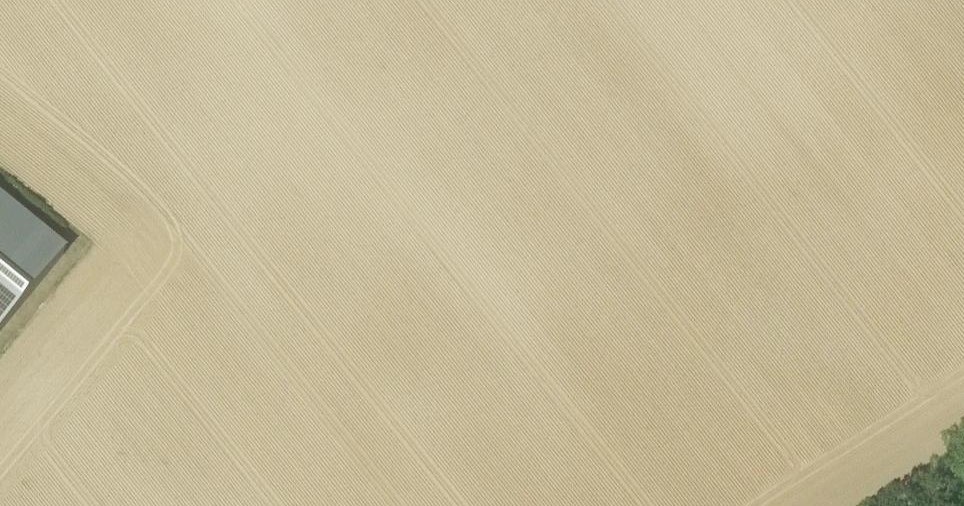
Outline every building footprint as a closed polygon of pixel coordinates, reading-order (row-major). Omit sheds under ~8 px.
[(0,201),(0,331),(64,252),(0,201)]
